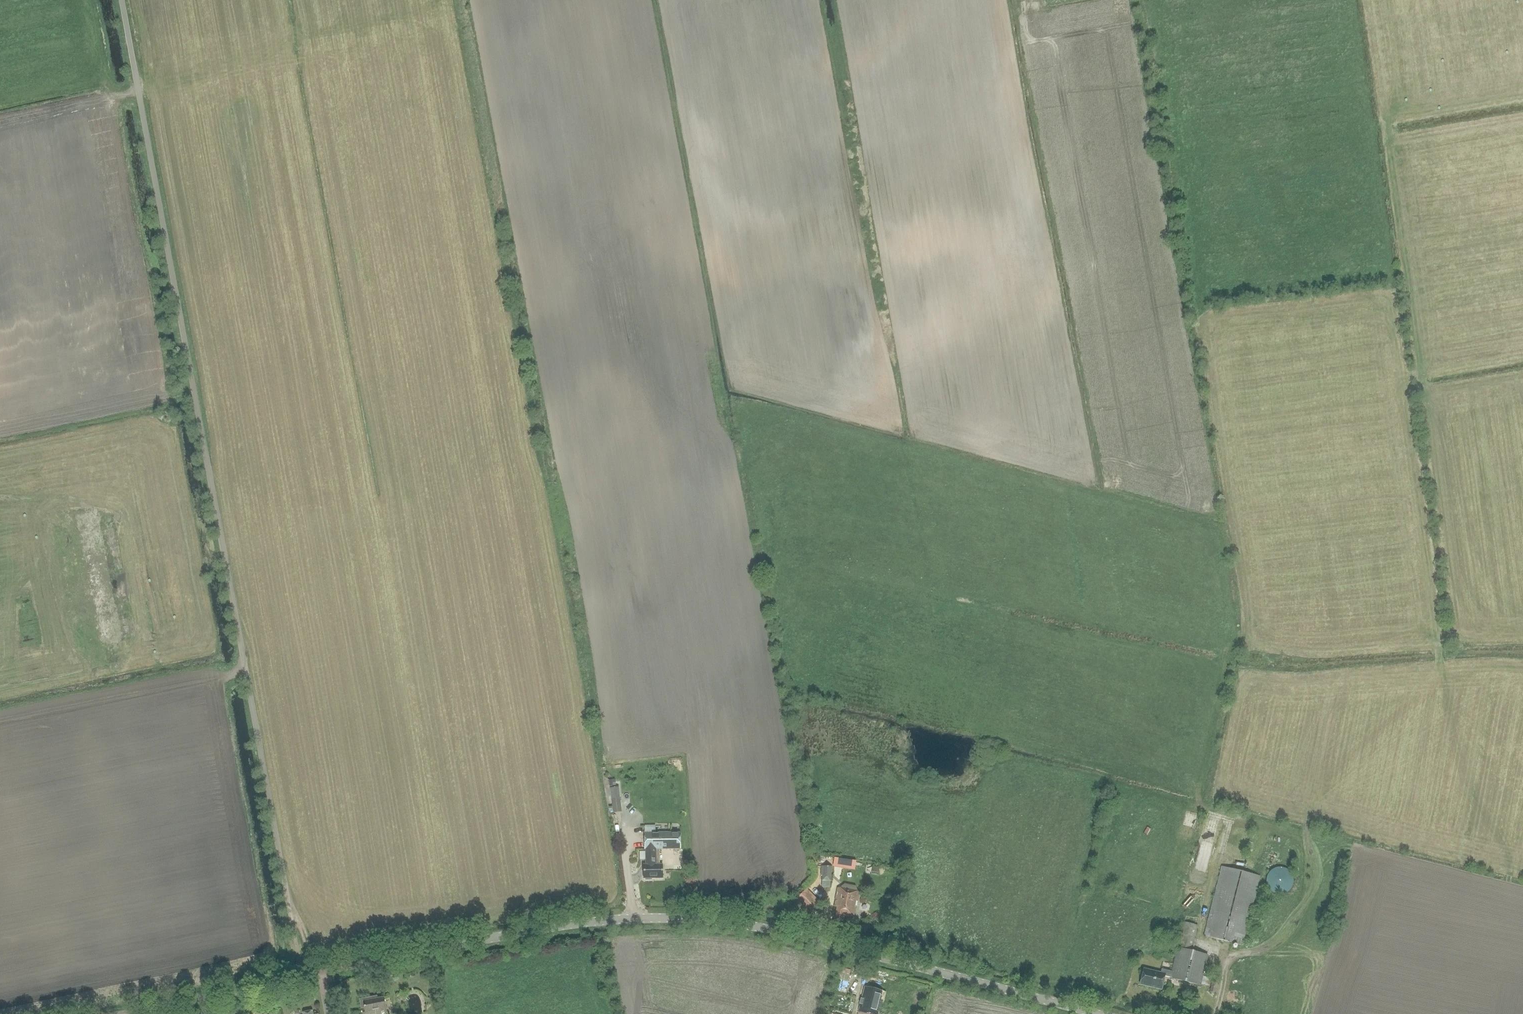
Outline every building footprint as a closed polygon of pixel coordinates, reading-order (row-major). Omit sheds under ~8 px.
[(620,799),(612,800),(613,807),(621,806),(620,799)] [(662,864),(660,864),(660,849),(680,848),(680,832),(656,832),(656,826),(645,826),(645,832),(644,832),(644,849),(645,849),(646,864),(644,864),(644,878),(645,878),(646,880),(652,880),(652,878),(663,877),(662,864)] [(1231,832),(1204,936),(1242,946),(1269,842),(1231,832)] [(1202,845),(1196,868),(1209,871),(1214,848),(1202,845)] [(859,868),(859,858),(836,858),(836,867),(859,868)] [(830,889),(830,881),(831,881),(832,867),(822,866),(821,876),(822,876),(822,880),(821,880),(820,888),(830,889)] [(1267,878),(1266,881),(1267,884),(1267,886),(1269,888),(1270,891),(1272,892),(1274,893),(1277,894),(1280,894),(1282,894),(1285,894),(1287,892),(1289,891),(1291,889),(1292,886),(1293,884),(1294,881),(1293,878),(1293,876),(1291,874),(1290,871),(1288,870),(1285,868),(1283,868),(1280,867),(1278,867),(1275,868),(1272,870),(1270,871),(1269,873),(1267,875),(1267,878)] [(854,917),(859,892),(838,888),(834,907),(837,908),(835,919),(844,920),(845,916),(854,917)] [(805,890),(792,902),(803,913),(806,910),(811,915),(816,910),(815,908),(818,906),(815,903),(816,902),(805,890)] [(1178,948),(1193,951),(1196,938),(1195,938),(1198,925),(1184,922),(1178,948)] [(1208,955),(1193,951),(1178,948),(1172,972),(1162,969),(1161,973),(1144,969),(1141,985),(1162,990),(1165,976),(1171,978),(1201,985),(1208,955)] [(861,981),(854,1006),(873,1011),(876,997),(889,1001),(888,1006),(901,1009),(903,1004),(908,989),(899,987),(900,986),(893,984),(892,985),(884,983),(883,988),(879,986),(880,986),(861,981)] [(384,998),(371,1000),(370,998),(361,999),(362,1008),(365,1008),(365,1011),(363,1011),(363,1013),(383,1013),(387,1013),(384,998)]
